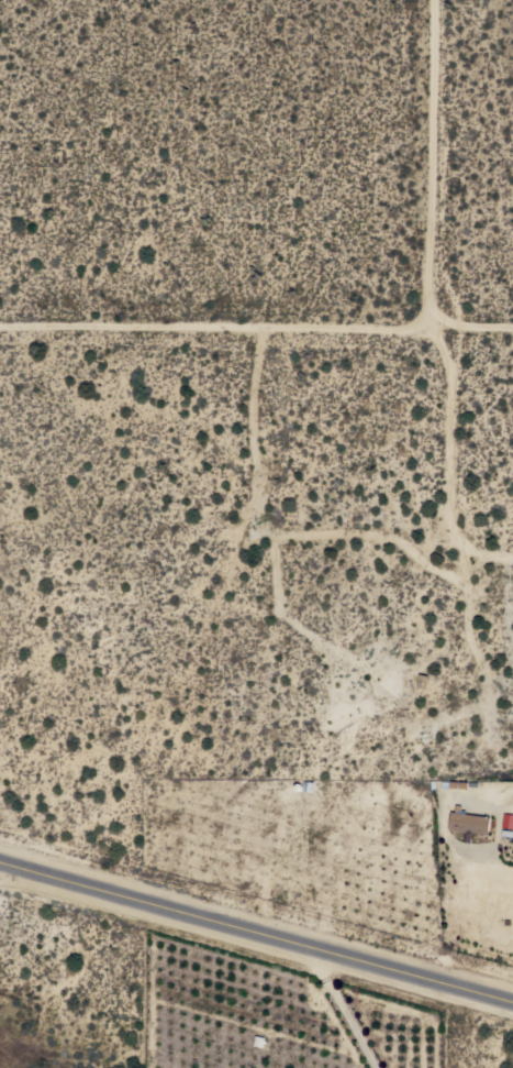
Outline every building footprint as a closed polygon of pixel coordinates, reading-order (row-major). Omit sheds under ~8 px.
[(489,816),(487,834),(471,832),(470,841),(462,841),(465,830),(447,829),(449,811),(489,816)]
